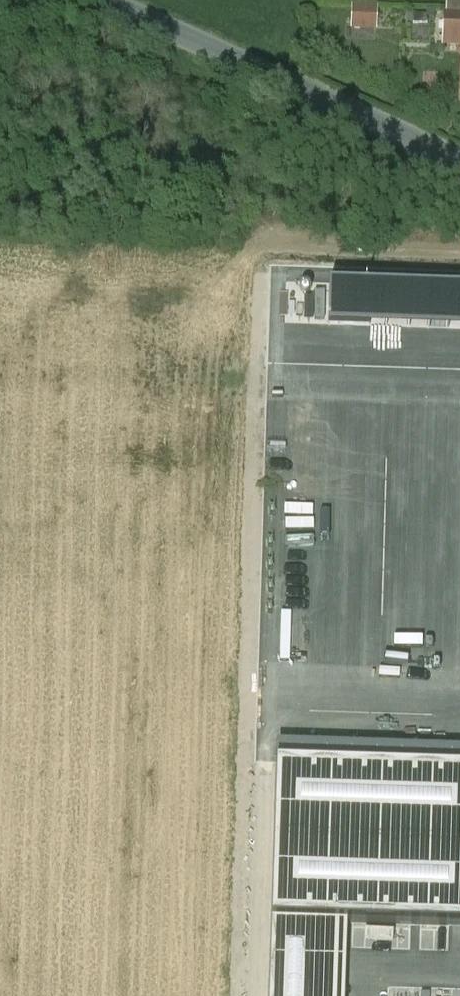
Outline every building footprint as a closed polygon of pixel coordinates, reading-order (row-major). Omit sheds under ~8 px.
[(377,10),(354,9),(353,27),(376,28),(377,10)] [(445,16),(445,29),(459,29),(459,17),(445,16)] [(445,29),(444,44),(459,45),(459,29),(445,29)] [(316,273),(311,335),(459,346),(459,284),(316,273)] [(459,772),(459,752),(276,746),(276,766),(459,772)] [(347,925),(459,929),(459,772),(276,766),(268,995),(345,995),(347,925)]
